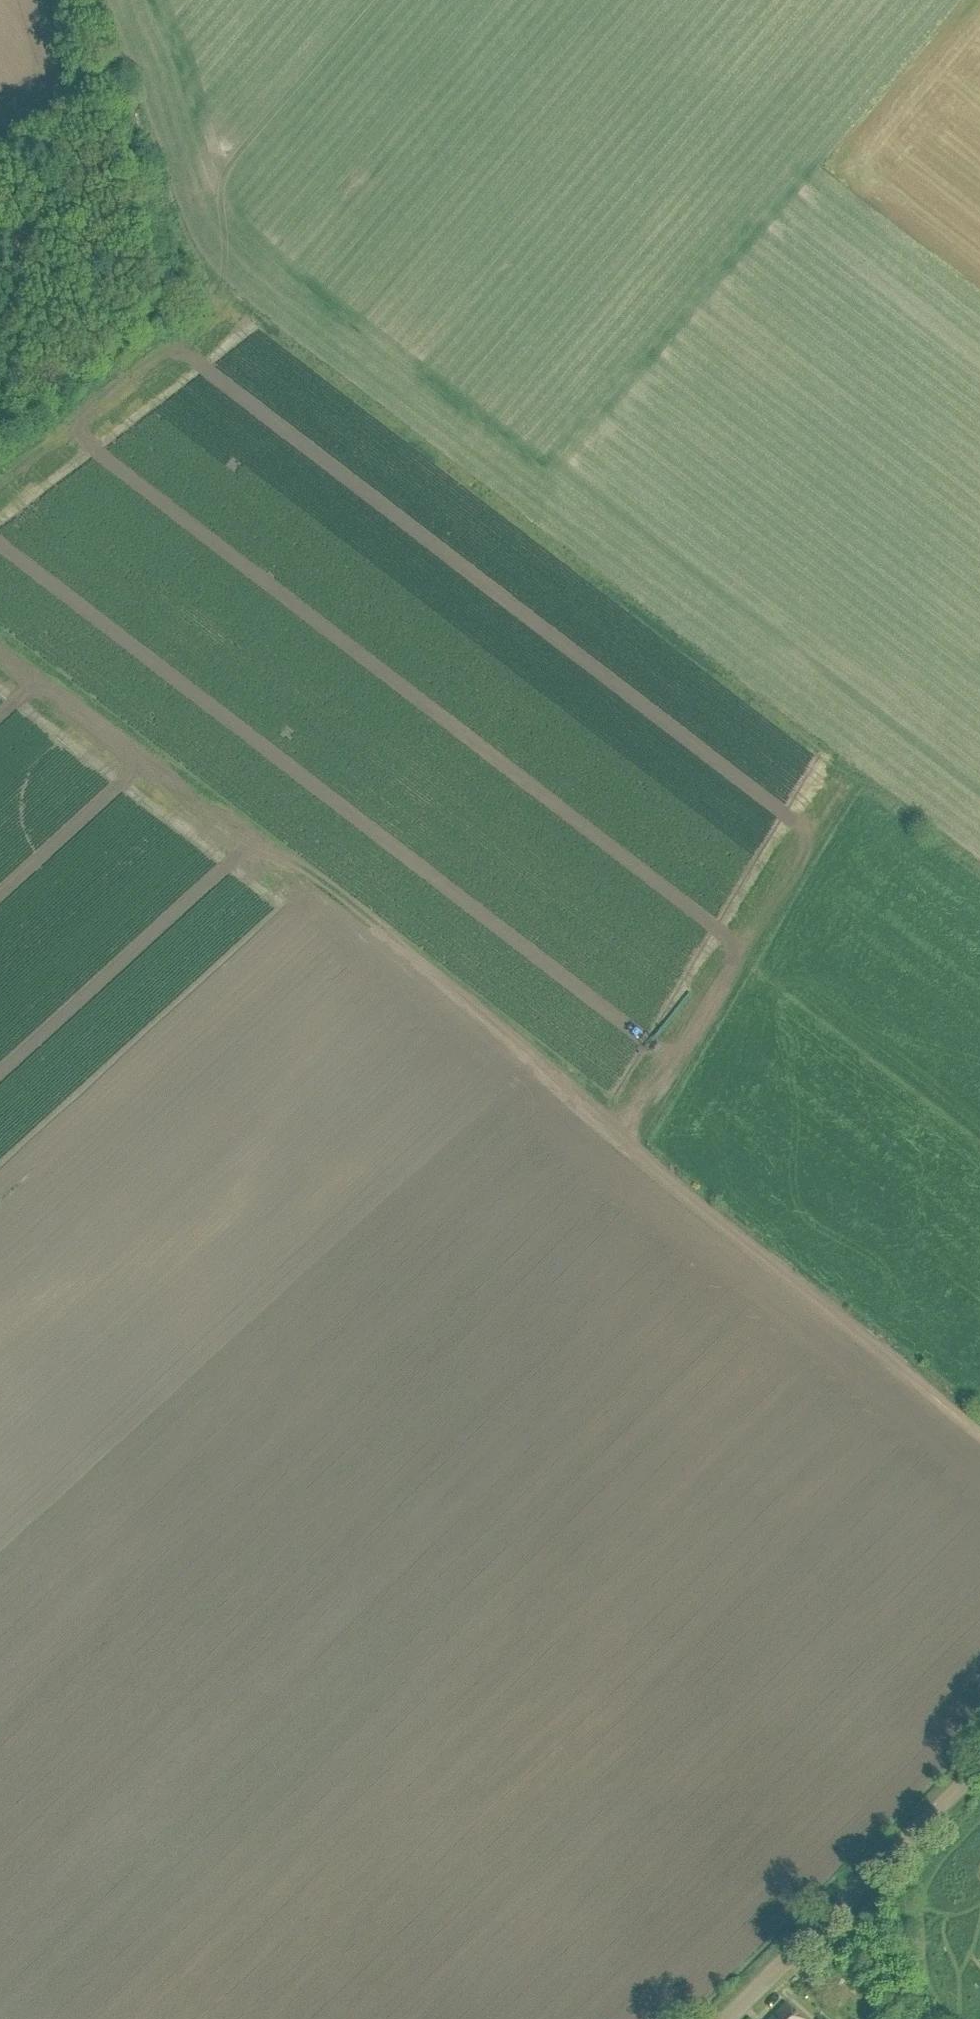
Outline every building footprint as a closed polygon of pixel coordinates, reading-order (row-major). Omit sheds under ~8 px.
[(785,2005),(771,2018),(798,2018),(785,2005)]
